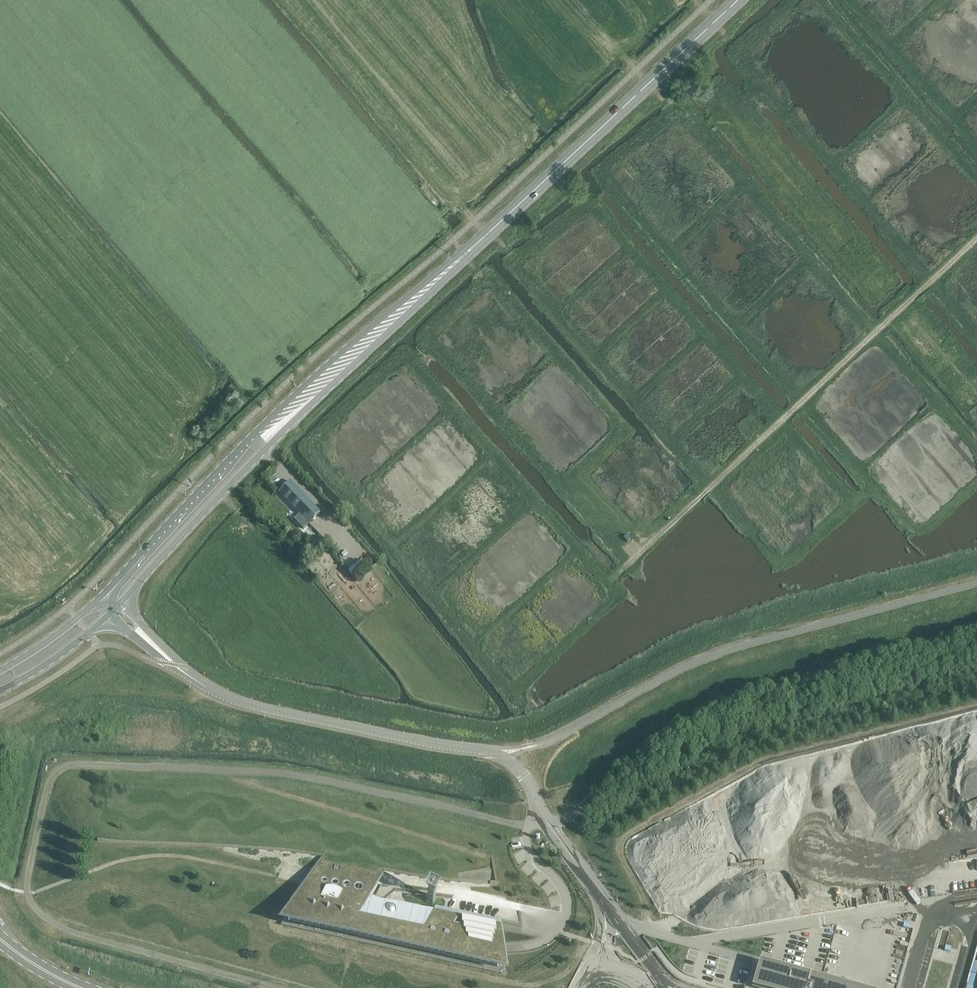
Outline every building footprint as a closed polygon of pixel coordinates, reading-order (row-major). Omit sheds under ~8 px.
[(290,481),(279,492),(300,514),(309,524),(320,513),(290,481)] [(303,883),(277,924),(511,975),(508,956),(508,954),(506,945),(506,943),(505,932),(504,929),(504,923),(503,921),(502,915),(440,902),(436,907),(391,898),(376,895),(368,894),(371,887),(378,873),(376,872),(325,861),(323,861),(325,857),(320,856),(303,883)] [(752,987),(855,987),(760,961),(752,987)]
